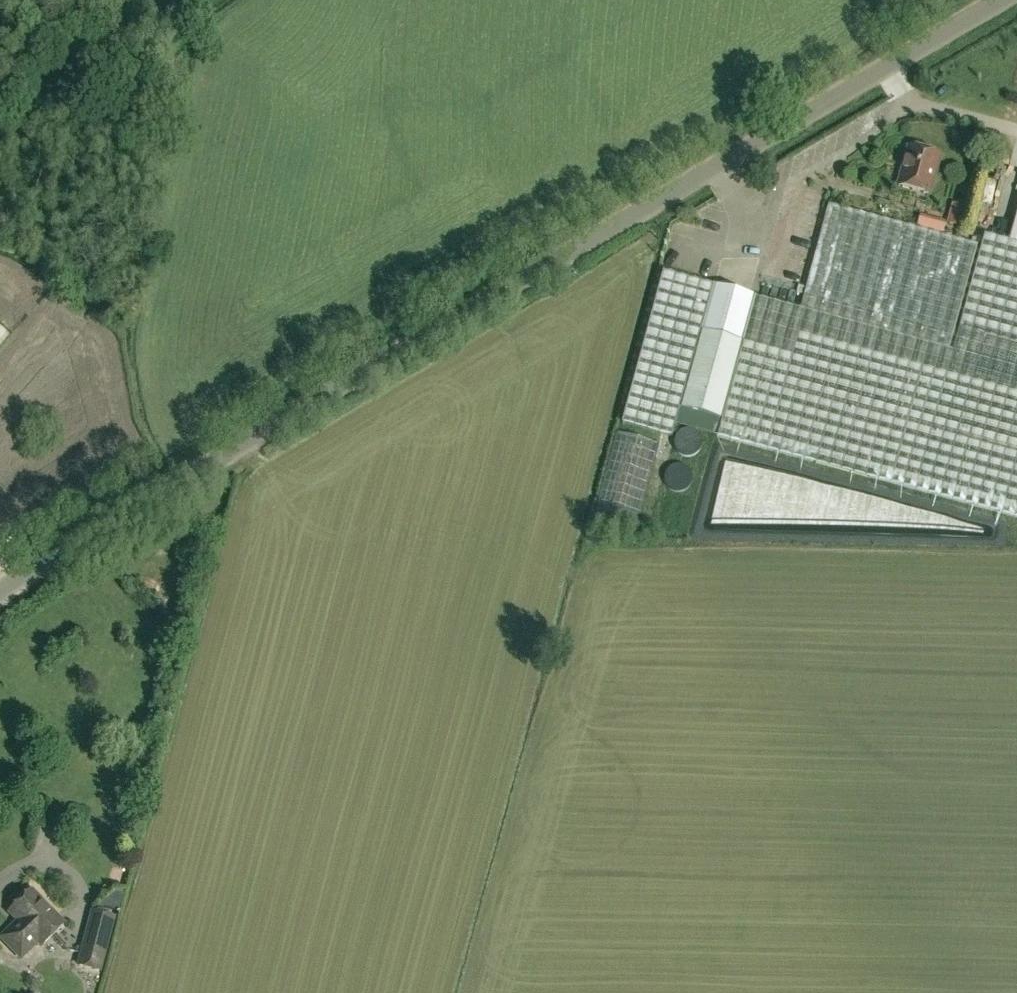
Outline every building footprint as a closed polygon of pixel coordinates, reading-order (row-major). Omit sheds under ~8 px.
[(939,156),(909,148),(899,187),(928,195),(939,156)] [(977,244),(829,205),(802,309),(950,348),(977,244)] [(1009,242),(1016,244),(1016,211),(1009,242)] [(1009,242),(983,235),(952,351),(753,297),(747,321),(741,343),(720,420),(716,437),(736,443),(1016,518),(1016,244),(1009,242)] [(661,272),(621,423),(670,436),(698,331),(702,332),(738,342),(751,297),(661,272)] [(681,410),(720,420),(741,343),(738,342),(702,332),(681,410)] [(9,913),(18,922),(1,939),(21,959),(38,942),(45,949),(66,928),(31,892),(9,913)] [(93,913),(79,966),(98,972),(113,919),(93,913)]
